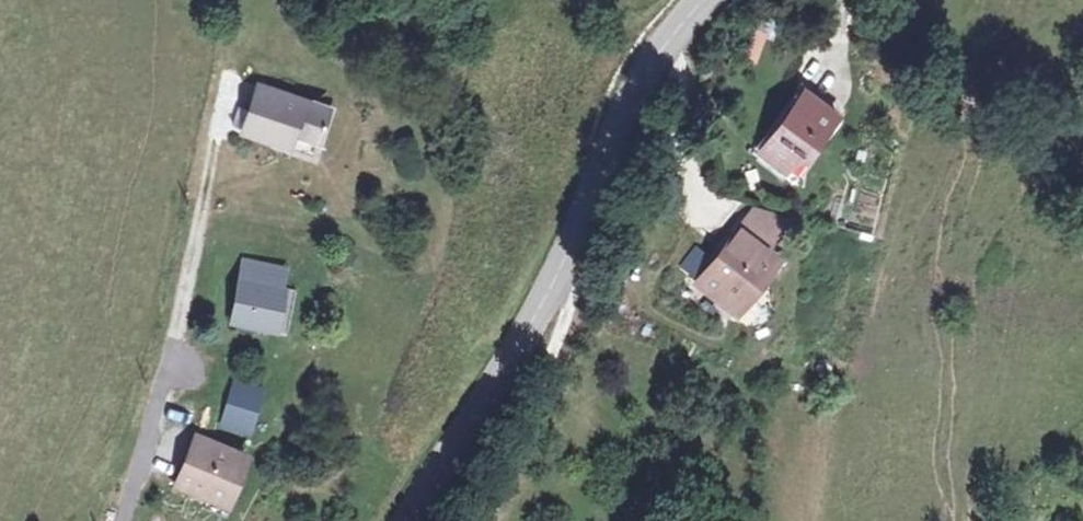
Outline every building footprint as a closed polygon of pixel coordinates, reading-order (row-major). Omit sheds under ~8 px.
[(756,64),(769,31),(749,23),(736,57),(756,64)] [(327,112),(259,89),(246,131),(313,154),(327,112)] [(839,114),(806,90),(763,148),(780,161),(793,143),(801,150),(809,155),(839,114)] [(801,150),(793,143),(780,161),(788,167),(801,150)] [(768,248),(737,227),(687,302),(727,329),(770,264),(761,258),(768,248)] [(777,254),(768,248),(761,258),(770,264),(777,254)] [(282,271),(245,262),(231,321),(268,330),(282,271)] [(254,437),(267,386),(231,377),(219,428),(254,437)] [(242,455),(191,436),(173,485),(224,504),(242,455)]
